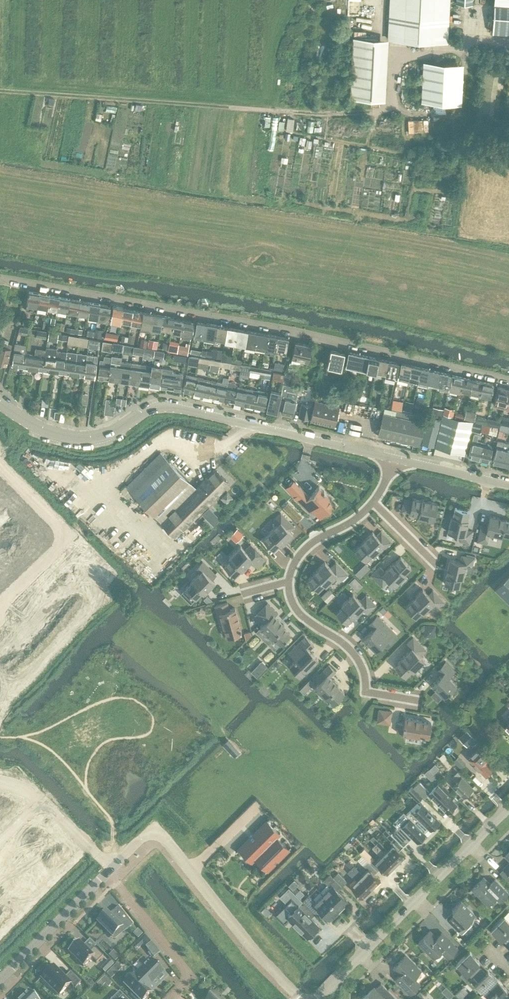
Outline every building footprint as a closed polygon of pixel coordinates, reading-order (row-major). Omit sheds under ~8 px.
[(390,39),(446,42),(448,0),(392,0),(390,39)] [(492,32),(508,33),(508,0),(494,0),(492,32)] [(378,39),(354,37),(351,98),(375,100),(378,39)] [(424,62),(422,101),(451,103),(460,103),(462,64),(453,63),(424,62)] [(287,118),(286,130),(292,131),(294,119),(287,118)] [(29,291),(27,304),(26,310),(36,312),(37,306),(39,292),(29,291)] [(47,308),(50,294),(39,292),(37,306),(47,308)] [(57,310),(60,296),(50,294),(47,308),(57,310)] [(67,312),(70,298),(60,296),(57,310),(67,312)] [(70,298),(67,312),(77,313),(80,300),(70,298)] [(80,300),(77,313),(88,315),(90,302),(80,300)] [(90,302),(88,315),(98,317),(100,303),(90,302)] [(100,303),(98,317),(108,319),(110,305),(100,303)] [(110,319),(110,321),(120,323),(120,321),(123,308),(113,306),(110,319)] [(130,323),(133,309),(123,308),(120,321),(130,323)] [(141,325),(143,311),(133,309),(130,323),(141,325)] [(143,311),(141,325),(140,330),(150,332),(153,313),(143,311)] [(10,315),(3,313),(0,324),(0,326),(6,328),(10,315)] [(153,313),(150,332),(158,333),(158,331),(160,332),(161,329),(163,315),(153,313)] [(163,315),(161,329),(171,331),(173,317),(163,315)] [(173,317),(171,331),(181,332),(184,319),(173,317)] [(184,319),(181,332),(182,333),(181,337),(191,339),(191,334),(194,321),(184,319)] [(196,321),(194,335),(204,337),(207,323),(196,321)] [(207,323),(204,337),(214,338),(217,325),(207,323)] [(217,325),(214,338),(220,339),(224,340),(227,326),(217,325)] [(27,335),(28,327),(20,326),(18,333),(27,335)] [(227,326),(224,340),(235,342),(237,328),(227,326)] [(94,336),(101,338),(103,330),(96,328),(94,336)] [(237,328),(235,342),(245,344),(247,330),(237,328)] [(47,331),(37,329),(36,336),(46,338),(47,331)] [(245,344),(244,349),(254,351),(257,332),(247,330),(245,344)] [(48,340),(57,341),(58,333),(49,331),(48,340)] [(257,332),(254,351),(254,350),(264,352),(265,347),(268,334),(257,332)] [(78,344),(79,336),(69,334),(67,343),(78,344)] [(264,352),(264,353),(274,355),(275,349),(277,338),(278,335),(268,334),(265,347),(264,352)] [(277,338),(275,349),(286,351),(288,337),(278,335),(277,338)] [(88,346),(89,338),(79,336),(78,344),(88,346)] [(89,338),(88,346),(99,348),(100,340),(89,338)] [(6,364),(12,345),(8,343),(9,340),(4,339),(3,340),(2,346),(0,345),(0,363),(6,364)] [(147,346),(157,348),(158,340),(149,339),(147,346)] [(103,340),(102,349),(112,351),(112,349),(113,342),(103,340)] [(307,361),(309,351),(311,345),(295,341),(292,357),(307,361)] [(112,349),(122,351),(124,344),(124,343),(113,342),(112,349)] [(168,349),(167,350),(177,351),(179,344),(169,342),(169,343),(168,349)] [(177,351),(177,352),(188,354),(190,343),(186,342),(186,345),(179,344),(177,351)] [(23,367),(24,353),(26,345),(15,343),(12,365),(23,367)] [(122,351),(122,352),(124,352),(133,353),(133,352),(134,346),(126,344),(124,344),(122,351)] [(46,346),(46,349),(43,370),(53,371),(56,350),(57,348),(46,346)] [(134,346),(133,352),(143,354),(143,352),(144,347),(134,346)] [(43,370),(46,349),(35,348),(35,354),(33,368),(43,370)] [(213,348),(212,356),(221,358),(223,350),(213,348)] [(154,354),(153,356),(164,358),(165,351),(154,349),(154,354)] [(331,349),(327,365),(341,368),(345,352),(331,349)] [(64,373),(67,351),(56,350),(53,371),(64,373)] [(74,374),(77,352),(67,351),(64,373),(74,374)] [(349,351),(346,365),(356,367),(359,353),(349,351)] [(84,375),(87,353),(77,352),(74,374),(84,375)] [(33,368),(35,354),(24,353),(23,367),(33,368)] [(87,353),(84,375),(95,377),(97,363),(98,355),(87,353)] [(359,353),(356,367),(365,369),(369,355),(359,353)] [(222,354),(221,361),(230,362),(231,363),(232,359),(232,358),(232,356),(222,354)] [(108,379),(111,357),(104,355),(104,359),(100,359),(100,363),(98,377),(108,379)] [(111,357),(108,379),(118,380),(121,362),(121,359),(121,356),(111,355),(111,357)] [(189,355),(188,364),(198,365),(199,362),(199,357),(189,355)] [(369,355),(365,369),(375,371),(378,358),(369,355)] [(378,358),(375,371),(385,374),(388,360),(378,358)] [(385,374),(384,378),(394,381),(398,362),(388,360),(385,374)] [(121,362),(118,380),(129,382),(131,363),(121,362)] [(139,383),(142,364),(131,362),(131,363),(129,382),(139,383)] [(398,376),(408,379),(411,365),(401,363),(398,376)] [(149,385),(152,366),(142,364),(139,383),(149,385)] [(411,365),(408,379),(418,381),(421,367),(411,365)] [(159,386),(162,367),(152,366),(149,385),(159,386)] [(180,389),(182,373),(172,372),(173,369),(162,367),(159,386),(180,389)] [(421,367),(418,381),(427,383),(430,369),(421,367)] [(260,373),(259,377),(270,379),(271,370),(261,368),(260,373)] [(430,369),(427,383),(437,385),(440,372),(430,369)] [(285,371),(283,383),(290,385),(293,373),(285,371)] [(273,372),(272,378),(283,380),(284,374),(273,372)] [(440,372),(437,385),(447,387),(450,374),(440,372)] [(193,392),(197,376),(187,373),(183,390),(193,392)] [(459,390),(462,377),(452,374),(449,388),(459,390)] [(203,394),(207,378),(197,376),(193,392),(203,394)] [(228,381),(229,377),(223,376),(222,382),(217,381),(214,397),(224,399),(228,381)] [(462,377),(459,390),(469,392),(473,379),(462,377)] [(214,397),(217,381),(207,378),(203,394),(214,397)] [(473,379),(469,392),(480,395),(483,381),(473,379)] [(236,383),(228,381),(224,399),(234,401),(237,388),(235,387),(236,383)] [(483,381),(480,395),(490,397),(493,384),(483,381)] [(279,399),(284,400),(281,412),(293,415),(296,401),(297,397),(299,387),(290,385),(283,383),(281,392),(279,399)] [(244,404),(248,388),(237,385),(237,388),(234,401),(244,404)] [(504,406),(508,388),(497,386),(493,403),(504,406)] [(254,406),(258,390),(248,388),(244,404),(254,406)] [(323,388),(322,396),(335,399),(337,391),(323,388)] [(279,399),(281,392),(271,389),(267,409),(277,411),(279,399)] [(258,390),(254,406),(264,408),(267,395),(268,392),(258,390)] [(418,397),(416,405),(422,406),(424,398),(418,397)] [(105,399),(103,414),(113,415),(115,406),(110,406),(109,404),(109,399),(105,399)] [(315,399),(311,419),(334,424),(338,405),(315,399)] [(393,399),(391,407),(401,409),(403,401),(393,399)] [(405,401),(403,409),(411,411),(413,403),(405,401)] [(301,403),(299,416),(309,418),(312,405),(301,403)] [(423,407),(422,413),(431,415),(432,409),(423,407)] [(432,409),(431,415),(442,417),(443,409),(433,407),(432,409)] [(453,416),(454,409),(444,407),(443,414),(453,416)] [(419,444),(422,430),(425,417),(384,408),(383,413),(378,434),(419,444)] [(465,411),(463,419),(473,421),(474,421),(475,415),(476,412),(466,409),(465,411)] [(475,415),(474,421),(485,423),(486,418),(475,415)] [(424,439),(422,444),(433,447),(438,425),(438,424),(440,419),(428,416),(427,421),(424,431),(422,439),(424,439)] [(435,447),(464,455),(472,424),(463,422),(452,420),(442,418),(435,447)] [(487,418),(486,424),(490,425),(497,427),(500,427),(501,421),(487,418)] [(473,421),(471,430),(480,433),(481,431),(488,433),(490,425),(486,424),(474,421),(473,421)] [(500,424),(499,430),(508,432),(508,425),(500,424)] [(490,425),(488,433),(495,435),(497,427),(490,425)] [(472,440),(469,455),(479,458),(483,443),(477,441),(478,435),(474,434),(472,440)] [(503,464),(507,449),(508,443),(498,440),(493,461),(503,464)] [(483,443),(479,458),(489,460),(493,445),(483,443)] [(187,496),(196,487),(160,452),(126,486),(133,493),(175,535),(201,510),(187,496)] [(187,496),(201,510),(229,483),(215,468),(196,487),(187,496)] [(293,480),(285,487),(309,512),(316,506),(318,508),(325,514),(334,505),(328,498),(329,497),(325,492),(324,490),(323,491),(319,486),(309,495),(293,480)] [(126,486),(121,491),(128,498),(133,493),(126,486)] [(404,498),(401,510),(409,512),(418,514),(417,516),(433,520),(437,503),(422,499),(421,500),(413,498),(412,500),(404,498)] [(289,503),(284,507),(297,520),(301,516),(289,503)] [(452,515),(448,531),(462,534),(460,540),(470,543),(473,530),(467,528),(469,519),(468,519),(470,510),(456,507),(454,515),(452,515)] [(271,531),(263,539),(267,544),(267,545),(268,546),(269,545),(273,550),(280,543),(281,545),(289,537),(293,533),(290,530),(294,526),(281,512),(273,520),(277,524),(276,525),(270,531),(271,531)] [(477,541),(487,543),(489,533),(502,536),(502,534),(508,536),(508,521),(506,520),(506,519),(490,515),(487,526),(481,524),(477,541)] [(238,539),(243,534),(238,528),(232,534),(238,539)] [(381,531),(376,535),(372,531),(361,543),(355,550),(365,560),(372,554),(373,555),(384,544),(386,546),(392,541),(381,531)] [(266,559),(250,544),(245,549),(240,545),(228,557),(230,559),(224,565),(234,576),(241,569),(242,570),(251,561),(258,567),(266,559)] [(446,574),(444,583),(459,586),(461,578),(463,578),(467,563),(473,564),(474,557),(475,555),(466,553),(466,555),(462,554),(460,561),(449,558),(445,574),(446,574)] [(411,567),(401,556),(394,562),(393,562),(384,571),(380,566),(371,575),(382,586),(388,580),(394,586),(406,574),(404,573),(411,567)] [(191,594),(196,598),(202,592),(203,593),(215,582),(212,579),(216,575),(202,561),(195,568),(199,572),(190,581),(191,582),(185,588),(189,592),(189,593),(190,595),(191,594)] [(348,574),(336,562),(330,567),(325,561),(313,573),(314,574),(307,580),(318,590),(324,584),(326,585),(337,574),(342,579),(348,574)] [(495,588),(508,602),(508,573),(495,588)] [(354,577),(349,582),(357,590),(362,585),(354,577)] [(35,581),(30,586),(37,593),(42,588),(35,581)] [(30,586),(25,591),(32,598),(37,593),(30,586)] [(66,588),(53,601),(70,618),(73,615),(76,618),(80,615),(78,613),(84,607),(66,588)] [(412,600),(405,607),(415,617),(422,611),(423,612),(434,601),(439,606),(445,601),(433,589),(428,594),(423,588),(411,600),(412,600)] [(335,595),(329,589),(322,596),(328,602),(335,595)] [(336,612),(346,623),(353,617),(354,617),(363,608),(367,613),(376,605),(366,594),(360,600),(353,593),(341,605),(343,606),(336,612)] [(229,608),(227,601),(214,605),(222,635),(226,634),(227,637),(242,633),(239,623),(240,622),(236,607),(229,608)] [(277,612),(267,602),(254,614),(263,623),(260,627),(271,638),(273,637),(279,644),(290,633),(283,626),(285,625),(275,615),(277,612)] [(44,609),(31,621),(52,642),(65,630),(44,609)] [(391,629),(377,615),(368,624),(373,628),(363,638),(376,651),(383,643),(388,639),(385,635),(391,629)] [(298,656),(295,659),(289,666),(299,676),(306,670),(318,658),(309,649),(314,645),(305,636),(291,649),(298,656)] [(395,666),(405,676),(411,670),(413,671),(424,660),(420,655),(426,650),(413,637),(405,645),(409,650),(400,659),(401,659),(395,666)] [(261,660),(251,671),(257,676),(267,666),(261,660)] [(455,670),(445,661),(436,669),(441,674),(431,683),(444,696),(456,684),(449,677),(455,670)] [(339,685),(330,676),(335,671),(329,664),(315,678),(319,682),(314,687),(326,698),(328,700),(329,702),(330,701),(333,704),(344,692),(338,686),(339,685)] [(12,687),(0,675),(0,699),(12,687)] [(378,708),(377,718),(390,720),(392,710),(378,708)] [(428,737),(431,721),(422,720),(422,719),(405,716),(404,723),(398,722),(396,731),(402,732),(402,733),(419,736),(419,735),(428,737)] [(473,737),(474,737),(467,729),(459,737),(467,746),(470,743),(473,745),(477,741),(473,737)] [(473,737),(477,741),(478,740),(482,745),(488,739),(480,731),(474,737),(473,737)] [(228,740),(222,745),(233,757),(239,752),(228,740)] [(493,763),(478,748),(468,757),(485,774),(486,773),(488,773),(491,771),(491,769),(492,768),(489,766),(493,763)] [(443,752),(439,757),(443,761),(448,757),(443,752)] [(208,762),(207,763),(216,777),(216,776),(223,772),(223,773),(224,772),(215,758),(215,759),(208,763),(208,762)] [(435,763),(429,769),(433,773),(439,768),(435,763)] [(466,780),(457,771),(460,768),(456,765),(449,773),(452,776),(451,777),(456,781),(452,784),(464,796),(464,795),(466,797),(470,792),(469,791),(472,787),(466,781),(466,780)] [(189,779),(189,780),(201,792),(201,791),(206,785),(207,786),(207,785),(195,773),(195,774),(190,780),(189,779)] [(412,786),(422,796),(423,796),(428,790),(419,781),(413,787),(412,786)] [(452,794),(439,782),(432,789),(428,793),(436,801),(448,813),(454,807),(453,806),(456,803),(449,797),(452,794)] [(228,790),(228,791),(243,799),(242,798),(246,791),(247,792),(247,791),(233,783),(232,783),(233,784),(229,791),(228,790)] [(412,786),(407,791),(417,801),(418,801),(419,800),(422,796),(412,786)] [(175,801),(175,802),(190,810),(190,809),(193,802),(194,802),(194,801),(180,793),(179,794),(180,794),(176,801),(175,801)] [(212,803),(211,804),(222,817),(222,816),(228,811),(229,812),(229,811),(219,798),(219,799),(212,804),(212,803)] [(394,829),(390,833),(391,833),(394,837),(402,845),(403,846),(407,842),(408,841),(412,837),(417,842),(418,841),(422,837),(425,834),(424,833),(429,828),(431,830),(437,824),(436,823),(439,820),(432,814),(433,813),(424,804),(422,802),(419,800),(418,801),(417,801),(420,804),(419,805),(418,805),(417,805),(415,806),(415,808),(415,809),(413,812),(411,810),(406,815),(403,811),(393,821),(397,826),(394,829)] [(169,805),(167,807),(184,823),(186,822),(187,820),(170,804),(169,805)] [(195,822),(208,833),(208,832),(213,825),(213,826),(214,825),(201,815),(200,815),(201,816),(196,822),(195,822)] [(235,851),(236,852),(241,846),(253,858),(250,861),(250,862),(255,857),(267,869),(265,871),(265,872),(291,847),(290,846),(288,848),(276,836),(280,833),(279,832),(279,833),(267,821),(270,818),(269,817),(235,851)] [(195,830),(193,832),(201,840),(203,838),(204,837),(196,829),(195,830)] [(373,835),(370,838),(375,844),(394,863),(397,860),(399,862),(405,856),(398,849),(402,845),(394,837),(392,840),(390,841),(393,844),(387,850),(379,841),(373,835)] [(374,858),(369,862),(377,870),(381,867),(387,873),(393,867),(392,866),(394,863),(375,844),(372,847),(378,853),(381,855),(376,860),(374,858)] [(360,852),(360,853),(361,854),(362,855),(368,861),(368,862),(369,863),(369,862),(374,858),(364,848),(360,852)] [(362,855),(357,860),(364,866),(364,865),(368,862),(368,861),(362,855)] [(348,860),(346,862),(347,863),(351,868),(370,887),(373,885),(374,886),(380,880),(374,874),(377,870),(369,862),(369,863),(368,862),(364,865),(368,869),(362,874),(360,871),(354,865),(350,861),(349,861),(348,860)] [(351,868),(348,871),(353,877),(355,876),(358,879),(351,885),(362,897),(368,892),(367,890),(370,887),(351,868)] [(338,872),(333,877),(342,886),(347,881),(338,872)] [(329,874),(323,880),(330,887),(323,894),(338,910),(348,901),(338,891),(342,886),(329,874)] [(472,888),(488,904),(495,897),(499,901),(508,892),(495,878),(490,883),(483,877),(472,888)] [(289,887),(280,896),(286,902),(280,908),(287,915),(287,916),(307,936),(318,925),(311,917),(315,913),(302,900),(289,887)] [(309,894),(302,900),(315,913),(319,909),(329,919),(338,910),(323,894),(316,901),(309,894)] [(458,930),(461,933),(472,923),(476,914),(475,913),(475,914),(461,899),(452,909),(455,912),(448,920),(458,930)] [(118,907),(118,908),(121,911),(112,918),(109,915),(107,913),(97,922),(103,928),(105,930),(112,936),(120,929),(123,933),(133,926),(133,925),(119,907),(118,907)] [(508,939),(508,921),(504,916),(491,929),(497,935),(499,934),(506,941),(508,939)] [(138,930),(134,935),(138,939),(142,935),(138,930)] [(430,931),(418,942),(434,957),(441,950),(448,957),(457,948),(441,932),(436,937),(430,931)] [(465,936),(460,942),(464,946),(469,940),(465,936)] [(90,953),(79,941),(68,952),(84,967),(92,959),(97,964),(103,957),(94,948),(90,953)] [(159,954),(151,943),(146,948),(154,958),(159,954)] [(466,981),(482,966),(474,958),(476,957),(469,950),(456,964),(463,971),(460,975),(466,981)] [(405,955),(394,967),(400,973),(395,978),(410,993),(419,984),(413,978),(420,970),(405,955)] [(137,973),(153,989),(157,986),(158,987),(167,978),(163,973),(164,971),(159,966),(157,968),(150,961),(137,973)] [(59,996),(71,984),(75,989),(80,983),(70,973),(66,978),(54,966),(41,979),(59,996)] [(483,991),(497,978),(491,972),(489,973),(482,966),(466,981),(473,988),(477,984),(483,991)] [(151,994),(150,993),(153,989),(137,973),(124,986),(132,994),(131,995),(134,998),(146,998),(151,994)] [(508,993),(501,985),(503,984),(497,978),(483,991),(490,998),(503,998),(508,993)] [(381,982),(378,985),(375,987),(374,986),(366,994),(362,998),(398,998),(381,982)] [(465,993),(460,989),(456,993),(460,998),(465,993)] [(22,998),(21,998),(36,998),(28,991),(28,992),(22,998)]
